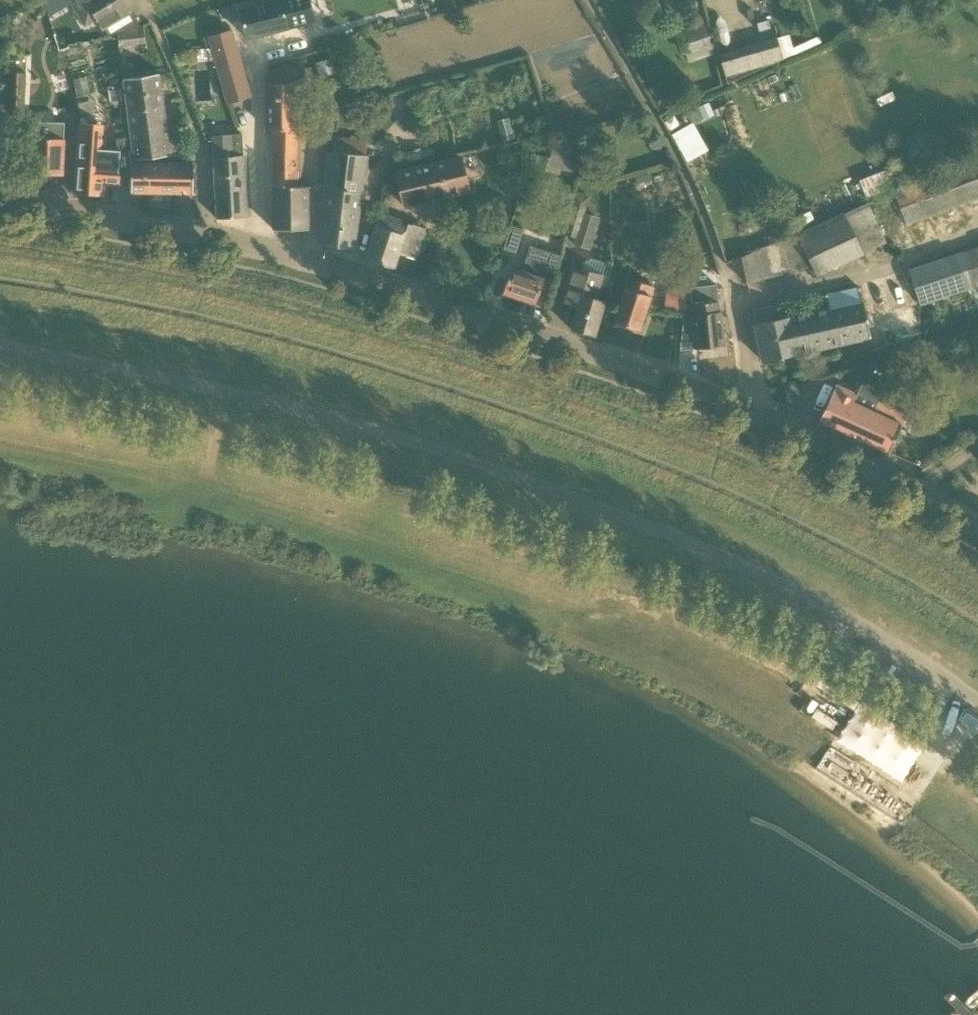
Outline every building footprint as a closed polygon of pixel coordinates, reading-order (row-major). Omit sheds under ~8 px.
[(85,26),(97,20),(103,30),(105,29),(132,13),(125,0),(70,0),(85,26)] [(240,10),(248,39),(279,31),(296,26),(315,21),(309,0),(280,0),(240,10)] [(664,13),(658,0),(642,0),(650,19),(664,13)] [(698,10),(695,0),(688,0),(679,3),(683,15),(698,10)] [(119,32),(140,25),(132,13),(105,29),(109,35),(119,32)] [(713,49),(712,45),(704,23),(678,32),(685,54),(706,47),(707,51),(713,49)] [(120,46),(146,43),(144,24),(140,25),(119,32),(120,46)] [(218,71),(243,63),(233,29),(208,37),(218,71)] [(777,37),(719,54),(726,77),(728,83),(783,58),(777,37)] [(26,73),(22,72),(23,58),(11,57),(9,113),(25,114),(26,73)] [(320,78),(336,72),(331,58),(315,63),(320,78)] [(243,63),(218,71),(228,105),(253,97),(243,63)] [(268,84),(268,131),(273,131),(296,129),(296,127),(296,93),(296,84),(295,84),(295,68),(268,69),(268,84)] [(168,138),(166,125),(159,74),(124,79),(135,160),(171,156),(184,154),(181,136),(168,138)] [(122,89),(109,91),(114,123),(126,122),(122,89)] [(698,107),(704,120),(714,115),(709,102),(698,107)] [(66,123),(33,122),(31,174),(63,175),(66,123)] [(75,176),(75,179),(77,179),(76,193),(103,196),(104,183),(120,184),(121,167),(121,165),(119,165),(121,159),(130,160),(132,160),(129,136),(128,136),(118,137),(120,154),(117,153),(116,165),(99,164),(100,152),(101,125),(81,124),(77,176),(75,176)] [(274,230),(309,229),(311,229),(310,187),(299,187),(299,129),(296,129),(273,131),(274,230)] [(248,217),(243,142),(243,135),(232,136),(233,156),(214,158),(218,219),(248,217)] [(327,187),(322,246),(354,249),(364,155),(325,151),(327,187)] [(578,169),(581,155),(558,151),(556,165),(578,169)] [(461,158),(397,173),(405,207),(470,191),(461,158)] [(903,161),(884,170),(892,188),(922,176),(915,159),(904,163),(903,161)] [(895,193),(907,225),(977,198),(977,161),(895,193)] [(194,193),(194,163),(132,162),(131,192),(194,193)] [(592,250),(601,217),(585,213),(590,196),(576,192),(564,234),(575,237),(573,244),(592,250)] [(868,203),(845,214),(864,253),(886,243),(868,203)] [(809,212),(801,216),(797,208),(767,222),(774,238),(805,224),(804,223),(812,220),(809,212)] [(399,253),(417,259),(426,229),(413,224),(412,225),(381,215),(366,259),(394,269),(399,253)] [(792,272),(812,267),(798,234),(783,241),(792,272)] [(657,242),(656,271),(670,272),(671,243),(657,242)] [(503,293),(534,303),(536,304),(544,279),(546,271),(556,274),(561,256),(531,246),(523,272),(512,268),(503,293)] [(921,304),(977,286),(977,248),(910,270),(921,304)] [(579,307),(572,330),(594,336),(604,302),(595,300),(602,277),(573,268),(566,293),(563,302),(579,307)] [(629,278),(614,322),(640,331),(654,287),(629,278)] [(665,312),(685,315),(688,280),(669,278),(665,312)] [(724,346),(719,302),(717,287),(691,290),(692,304),(696,338),(685,339),(686,349),(724,346)] [(775,320),(756,324),(764,362),(799,354),(799,353),(822,348),(845,343),(871,337),(860,289),(827,297),(830,310),(820,313),(791,319),(791,317),(775,320)] [(791,383),(784,400),(796,405),(804,389),(791,383)] [(857,395),(836,385),(819,421),(889,453),(907,415),(879,402),(874,412),(853,403),(857,395)]
